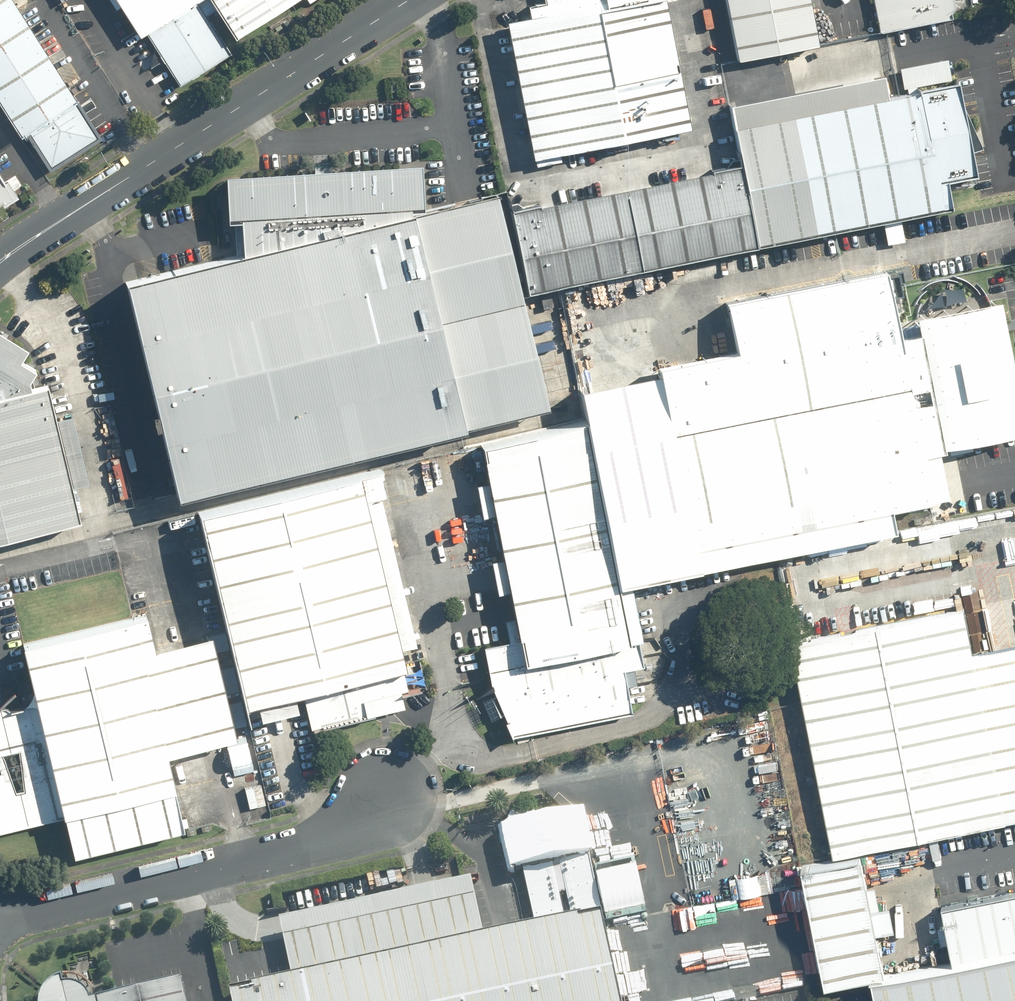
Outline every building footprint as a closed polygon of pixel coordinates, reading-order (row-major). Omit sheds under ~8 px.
[(4,140),(20,130),(47,173),(96,142),(6,0),(0,0),(0,134),(4,140)] [(196,0),(93,0),(120,42),(131,35),(166,90),(228,51),(196,0)] [(221,40),(286,0),(196,0),(221,40)] [(510,9),(537,149),(709,116),(686,0),(559,0),(510,9)] [(804,48),(795,0),(713,0),(724,62),(804,48)] [(863,32),(943,17),(940,0),(857,0),(863,32)] [(950,211),(926,85),(712,126),(719,166),(516,205),(532,289),(950,211)] [(211,250),(127,271),(179,489),(548,397),(499,182),(412,204),(412,196),(424,195),(422,154),(227,166),(229,212),(237,212),(237,243),(211,250)] [(581,395),(620,585),(897,529),(893,513),(935,505),(887,270),(727,302),(737,351),(660,367),(663,379),(581,395)] [(918,322),(945,458),(1014,444),(1014,359),(1005,305),(918,322)] [(80,525),(55,423),(46,390),(32,393),(30,385),(36,375),(21,366),(29,353),(3,337),(0,335),(0,545),(80,525)] [(580,426),(475,446),(523,642),(485,649),(494,690),(515,741),(529,735),(632,718),(623,672),(629,671),(580,426)] [(375,460),(201,502),(251,706),(321,688),(330,725),(434,699),(375,460)] [(149,601),(15,634),(33,703),(68,847),(182,819),(165,750),(236,732),(211,630),(159,643),(149,601)] [(776,642),(817,860),(1014,823),(1014,656),(969,664),(959,608),(776,642)] [(39,822),(11,708),(0,710),(0,832),(39,822)] [(232,996),(233,1000),(662,1000),(642,913),(607,921),(606,914),(601,916),(583,829),(578,825),(541,835),(538,827),(507,832),(514,867),(523,866),(536,929),(485,940),(472,881),(282,922),(295,982),(232,996)] [(841,857),(780,869),(803,990),(864,978),(841,857)] [(1014,948),(1014,891),(930,908),(943,962),(1014,948)] [(878,975),(883,1000),(1014,1000),(1014,948),(943,962),(878,975)] [(89,997),(86,993),(80,989),(72,987),(64,986),(63,980),(51,985),(45,994),(42,1000),(90,1000),(89,997)] [(182,982),(101,1000),(188,1000),(182,982)]
